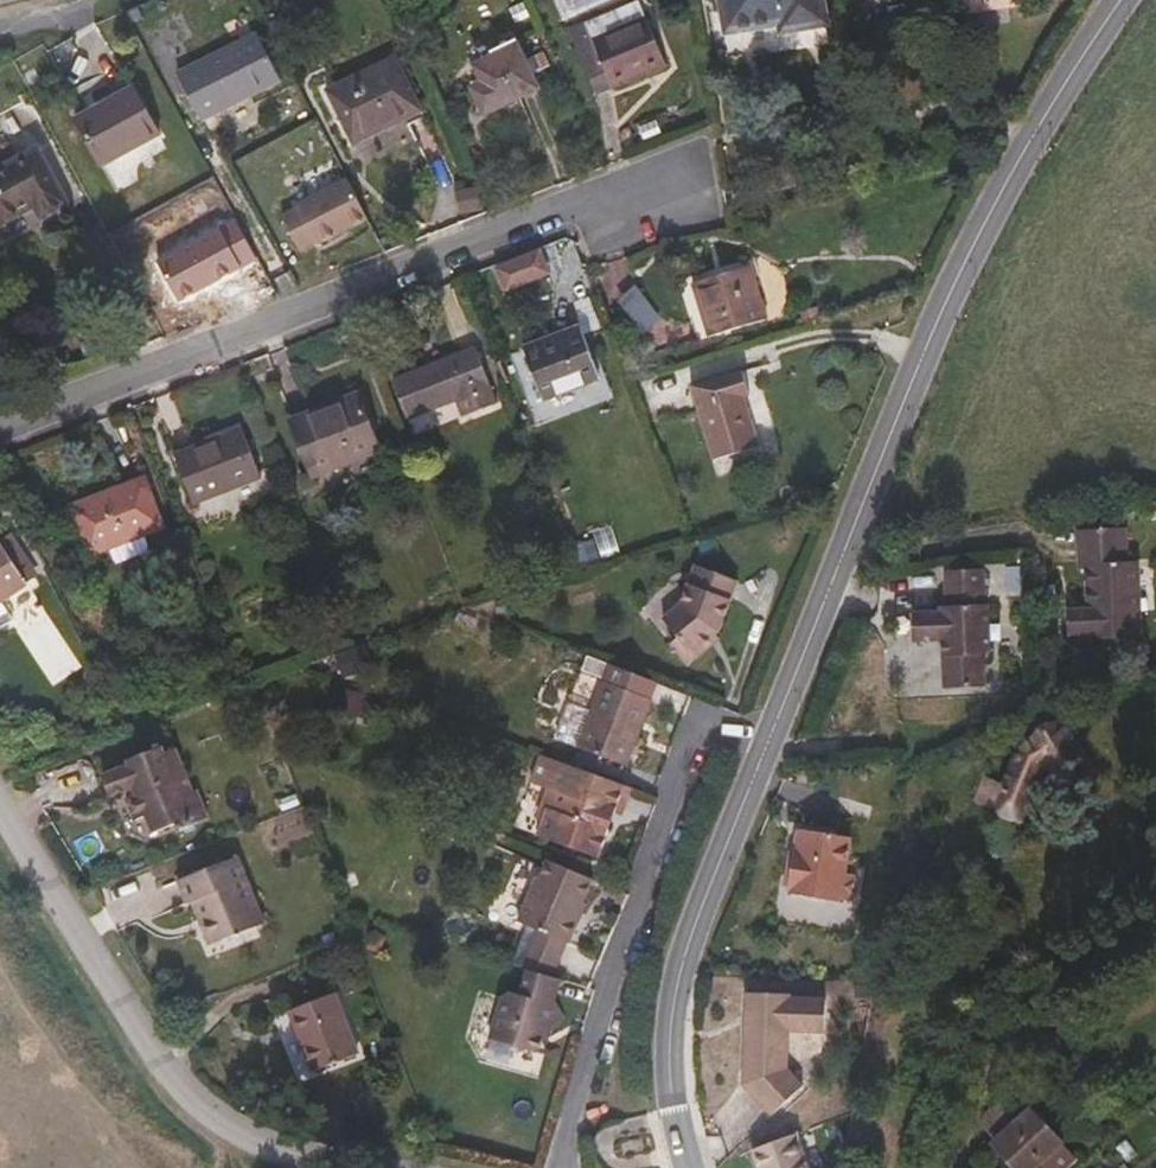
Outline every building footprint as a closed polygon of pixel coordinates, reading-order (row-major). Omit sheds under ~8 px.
[(822,0),(722,0),(727,31),(781,22),(782,31),(826,24),(822,0)] [(667,63),(647,17),(594,40),(587,24),(569,31),(596,94),(667,63)] [(204,122),(283,81),(257,32),(178,74),(204,122)] [(539,89),(520,46),(477,65),(485,83),(475,87),(486,112),(539,89)] [(423,110),(395,56),(328,92),(356,145),(423,110)] [(159,135),(135,88),(77,118),(102,165),(159,135)] [(39,150),(0,170),(0,225),(37,205),(44,219),(68,206),(39,150)] [(297,249),(367,218),(347,174),(278,205),(297,249)] [(456,214),(483,206),(476,184),(449,191),(456,214)] [(492,258),(499,285),(548,274),(542,246),(492,258)] [(767,319),(751,266),(692,284),(709,337),(767,319)] [(613,391),(598,354),(593,356),(582,327),(524,349),(550,416),(613,391)] [(498,404),(476,348),(394,380),(409,418),(458,399),(465,417),(498,404)] [(761,447),(745,397),(751,395),(743,370),(690,387),(713,462),(761,447)] [(382,448),(361,393),(292,420),(313,475),(382,448)] [(194,502),(262,476),(243,428),(176,454),(194,502)] [(164,525),(146,478),(73,506),(91,553),(164,525)] [(1140,638),(1137,563),(1126,563),(1124,530),(1077,532),(1079,571),(1085,570),(1087,611),(1066,612),(1067,636),(1088,635),(1088,641),(1140,638)] [(0,539),(0,600),(28,581),(0,539)] [(715,627),(735,579),(692,560),(676,597),(654,610),(664,629),(660,632),(675,658),(703,642),(699,635),(709,630),(715,627)] [(988,657),(987,604),(984,604),(983,570),(943,571),(944,608),(939,608),(939,614),(909,614),(909,641),(941,640),(949,640),(949,655),(949,676),(942,676),(942,690),(980,690),(979,657),(988,657)] [(703,642),(713,636),(709,630),(699,635),(703,642)] [(335,649),(341,673),(371,666),(366,642),(335,649)] [(657,681),(611,663),(592,713),(578,747),(627,766),(652,699),(651,699),(657,681)] [(578,747),(592,713),(573,706),(568,707),(557,736),(559,740),(578,747)] [(1021,818),(1041,770),(1048,766),(1065,791),(1070,793),(1077,793),(1083,792),(1088,790),(1093,784),(1096,779),(1097,772),(1064,722),(1021,749),(1005,787),(991,781),(983,802),(1021,818)] [(217,819),(205,789),(200,791),(192,771),(180,775),(171,752),(169,747),(133,761),(134,765),(105,776),(114,798),(149,784),(152,792),(136,798),(145,822),(157,817),(163,834),(186,825),(188,830),(217,819)] [(192,771),(183,747),(171,752),(180,775),(192,771)] [(616,813),(623,793),(631,796),(634,787),(542,754),(531,782),(548,789),(541,806),(548,809),(538,835),(564,845),(574,840),(578,850),(599,858),(610,831),(604,828),(611,811),(616,813)] [(850,900),(855,874),(845,872),(851,837),(802,828),(798,850),(795,850),(788,890),(791,890),(791,893),(840,901),(840,899),(850,900)] [(265,924),(238,855),(177,879),(187,903),(192,901),(198,916),(212,911),(224,940),(265,924)] [(577,918),(594,878),(549,859),(540,879),(537,877),(518,922),(540,931),(567,943),(571,944),(582,920),(577,918)] [(224,940),(212,911),(198,916),(210,945),(224,940)] [(553,976),(567,943),(540,931),(525,968),(529,969),(553,976)] [(547,1030),(565,1019),(556,1000),(562,979),(553,976),(529,969),(522,994),(515,992),(501,1000),(490,1039),(518,1047),(521,1053),(528,1049),(540,1053),(547,1030)] [(359,1055),(335,993),(290,1010),(314,1072),(359,1055)] [(822,1035),(823,1003),(787,1002),(787,998),(744,996),(741,1058),(784,1058),(785,1034),(822,1035)] [(800,1090),(783,1072),(784,1058),(741,1058),(740,1089),(768,1118),(800,1090)] [(1021,1110),(1007,1095),(986,1116),(982,1124),(994,1137),(1021,1110)] [(1031,1109),(993,1144),(1015,1167),(1034,1167),(1062,1142),(1031,1109)]
